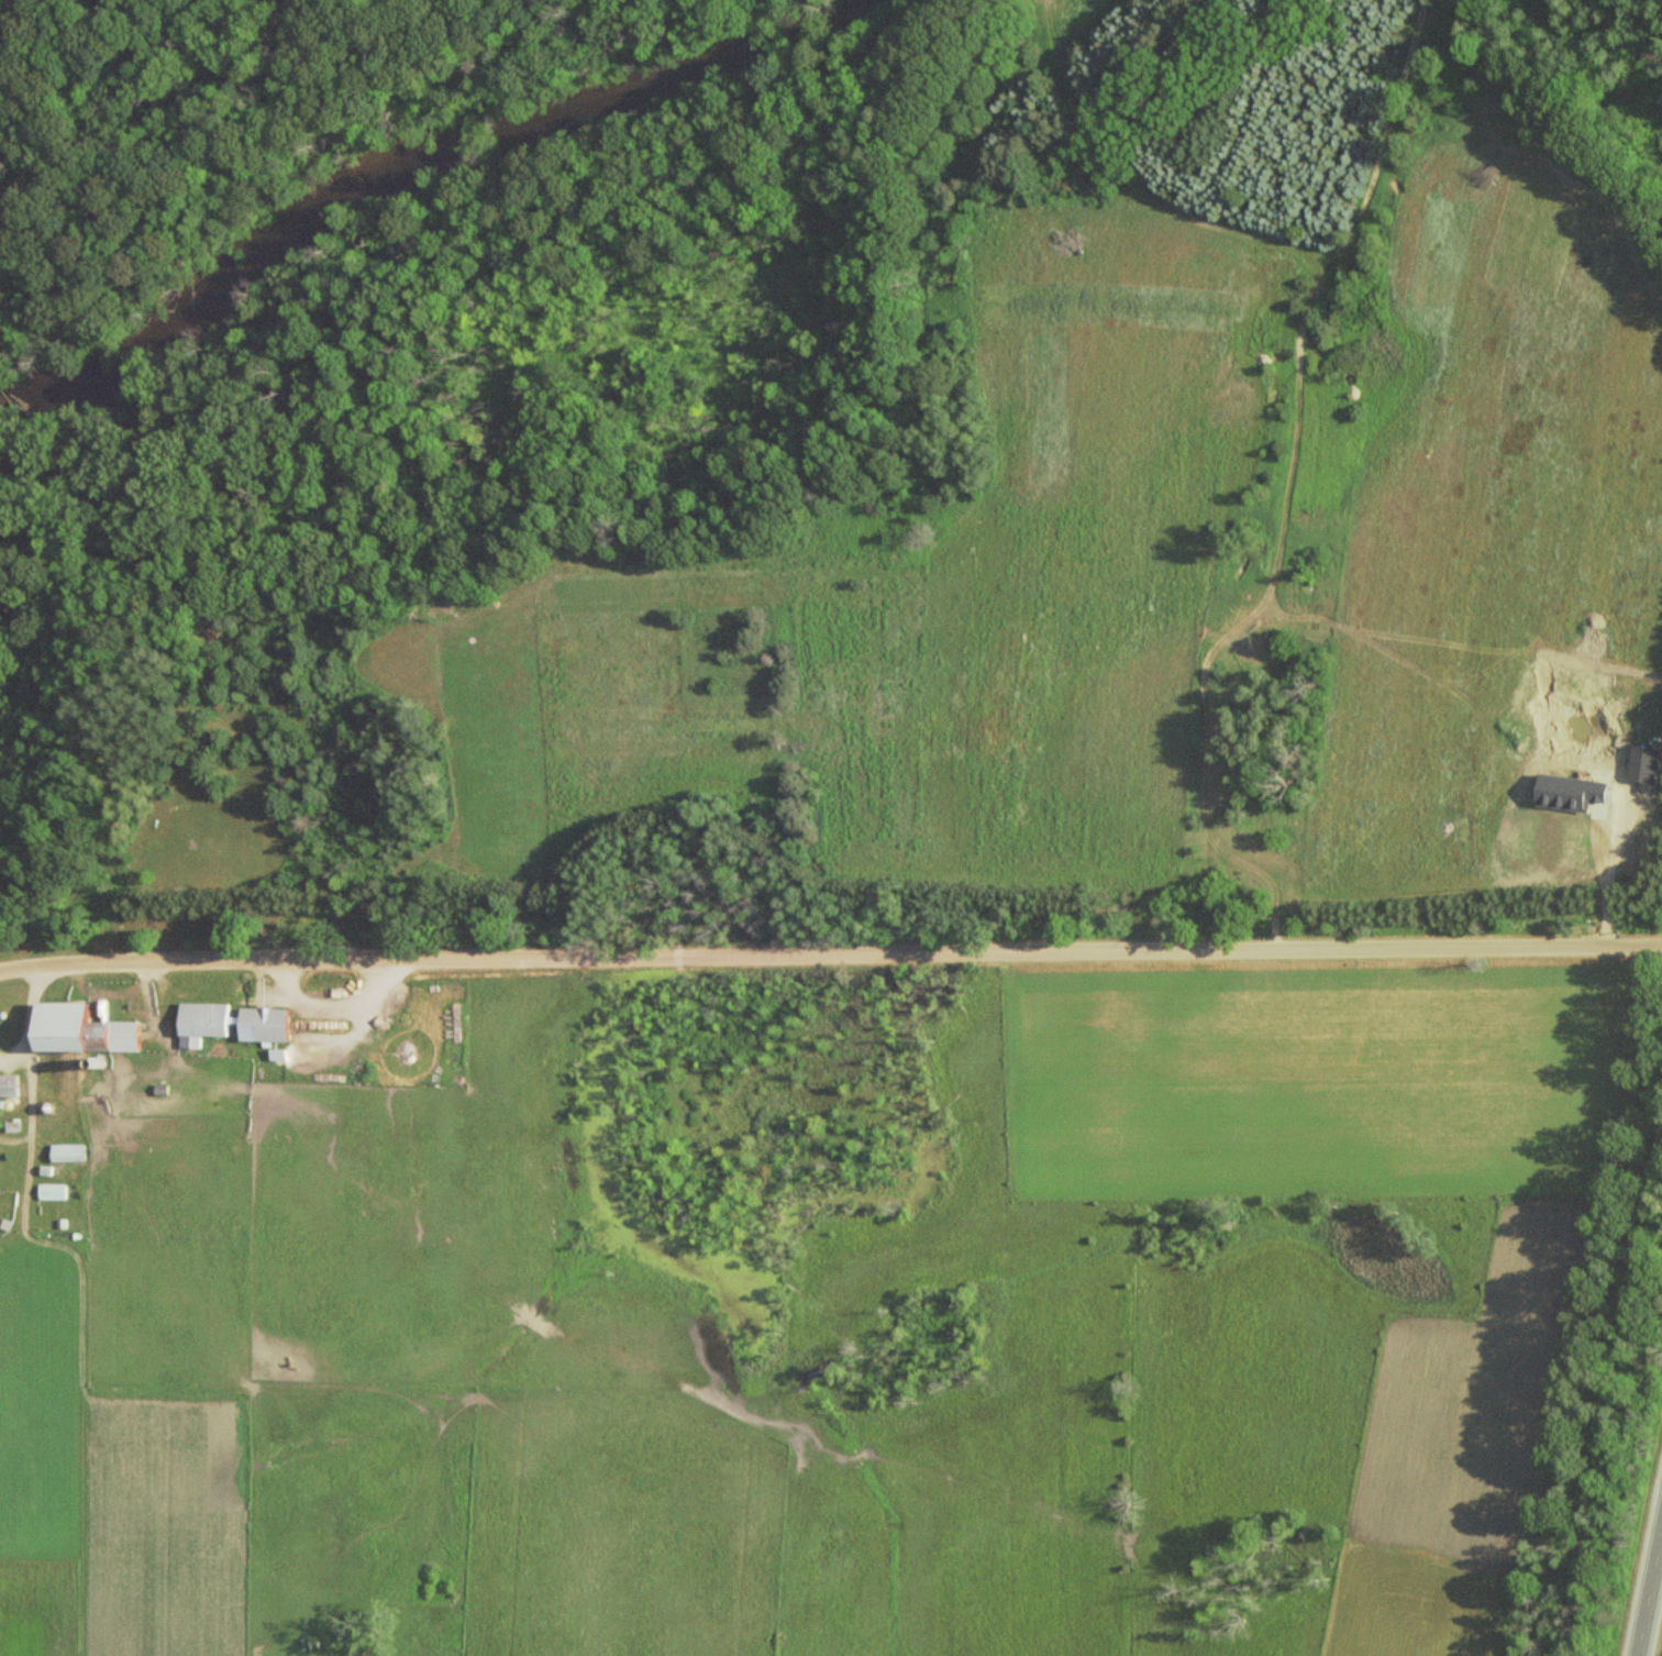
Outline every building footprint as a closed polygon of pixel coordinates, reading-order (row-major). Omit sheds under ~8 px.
[(134,1052),(134,1022),(88,1022),(88,1004),(24,1004),(24,1054),(81,1054),(81,1053),(134,1052)] [(225,1038),(226,1004),(175,1004),(174,1051),(197,1051),(197,1038),(225,1038)] [(95,1017),(103,1016),(102,1008),(94,1009),(95,1017)] [(234,1043),(283,1043),(283,1008),(234,1008),(234,1043)] [(15,1075),(0,1075),(0,1099),(15,1099),(15,1075)]
